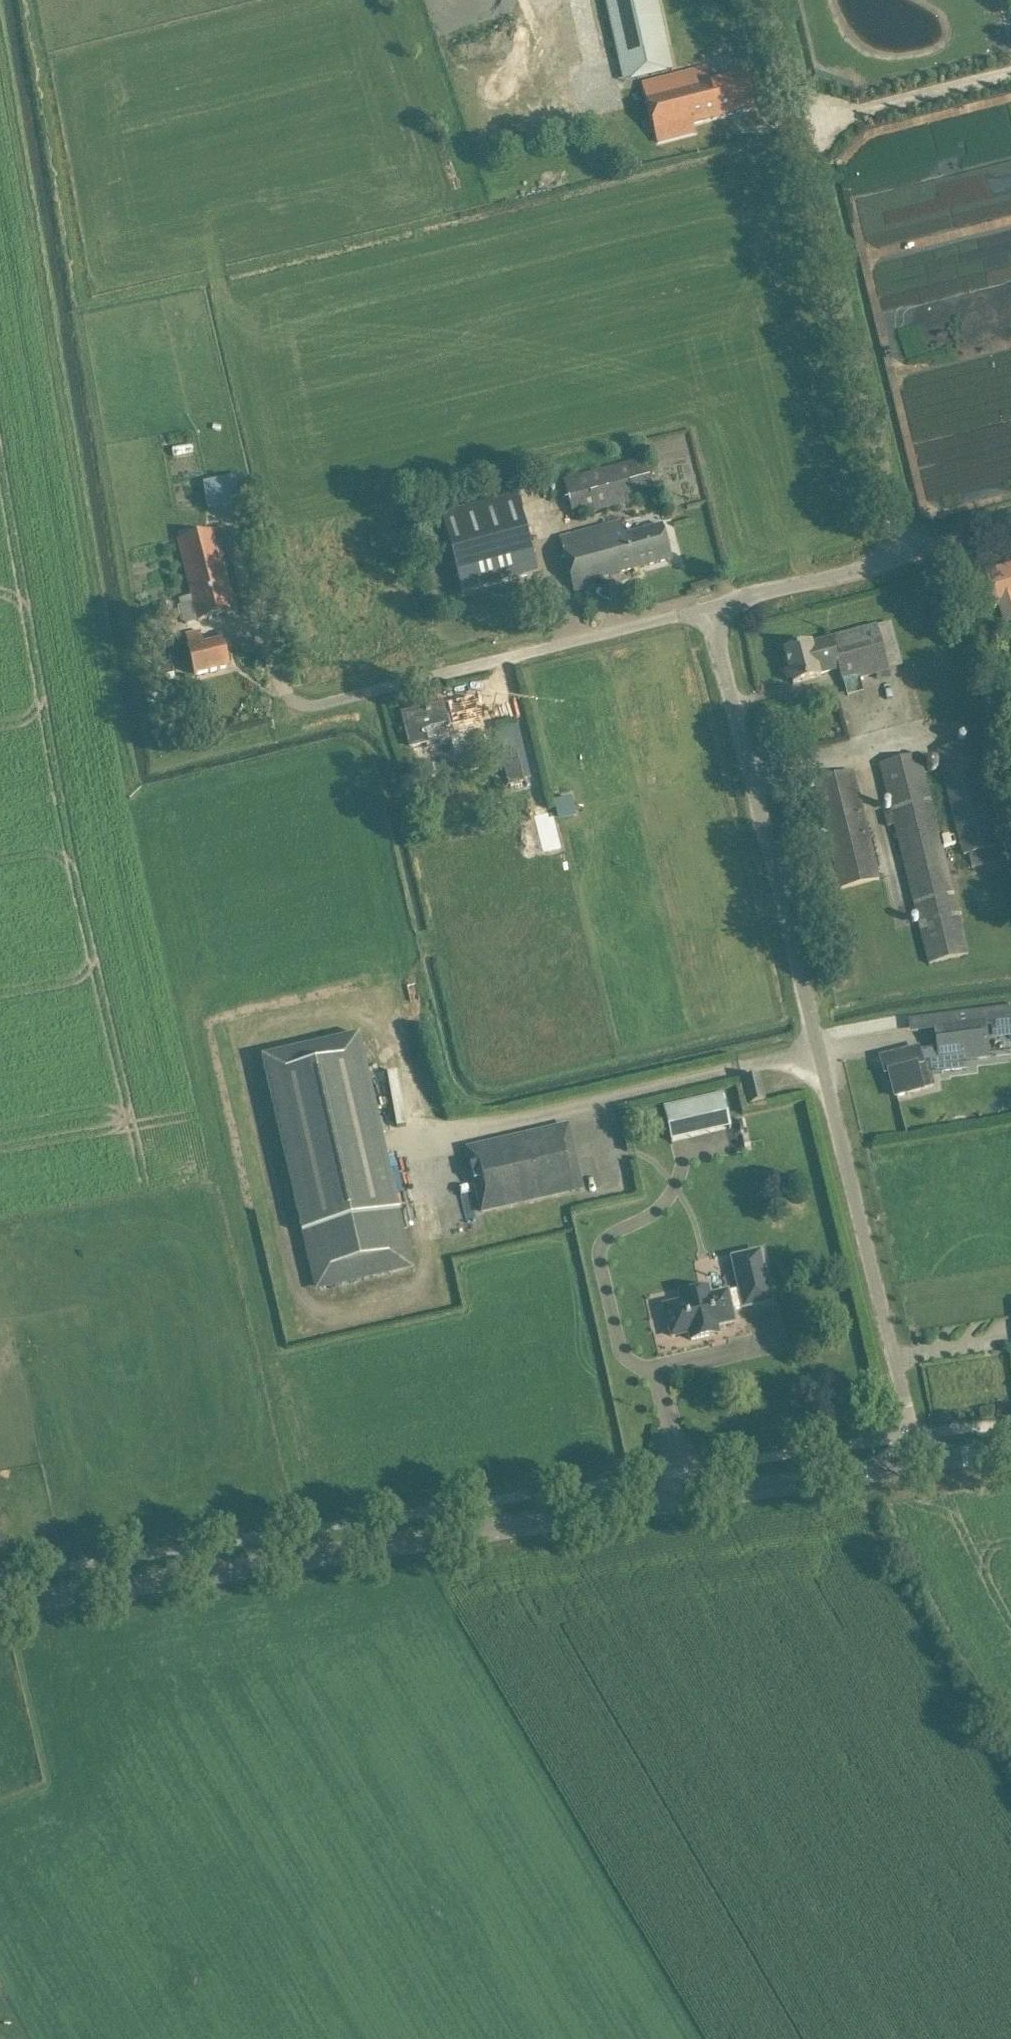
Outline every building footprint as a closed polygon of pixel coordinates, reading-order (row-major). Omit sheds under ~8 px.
[(620,56),(667,46),(657,0),(607,0),(620,56)] [(707,68),(688,73),(643,85),(659,145),(697,134),(694,125),(755,108),(745,73),(711,83),(707,68)] [(575,517),(656,496),(646,460),(566,481),(575,517)] [(208,510),(247,503),(242,476),(203,483),(208,510)] [(462,594),(537,574),(516,495),(441,515),(462,594)] [(625,536),(622,522),(560,539),(574,593),(596,587),(595,581),(672,560),(663,525),(625,536)] [(187,624),(199,621),(236,612),(216,530),(179,540),(193,597),(181,600),(187,624)] [(986,572),(991,592),(994,603),(1010,599),(1010,566),(986,572)] [(812,644),(784,652),(793,684),(821,677),(820,674),(839,669),(843,683),(889,670),(892,670),(880,625),(877,626),(831,639),(831,640),(812,645),(812,644)] [(204,646),(201,631),(186,635),(190,650),(188,650),(195,676),(230,667),(224,641),(204,646)] [(446,718),(443,706),(403,715),(411,748),(451,738),(455,756),(472,752),(462,714),(446,718)] [(499,722),(505,752),(526,748),(521,719),(499,722)] [(1000,847),(1010,845),(1010,844),(984,738),(936,751),(963,857),(969,855),(972,868),(1003,861),(1000,847)] [(504,756),(501,757),(508,787),(509,786),(523,783),(522,780),(529,778),(523,752),(504,756)] [(970,955),(919,755),(878,766),(888,804),(882,805),(888,828),(893,827),(928,965),(970,955)] [(841,889),(880,880),(853,771),(814,781),(841,889)] [(557,800),(562,818),(580,813),(575,795),(557,800)] [(498,819),(508,817),(506,808),(496,810),(498,819)] [(938,1048),(920,1051),(923,1063),(928,1062),(966,1057),(967,1063),(991,1059),(987,1030),(986,1024),(986,1022),(972,1024),(935,1029),(938,1048)] [(315,1293),(414,1270),(360,1035),(261,1057),(315,1293)] [(923,1063),(920,1051),(919,1048),(900,1053),(881,1058),(885,1074),(889,1073),(895,1098),(907,1094),(907,1095),(912,1094),(911,1093),(934,1087),(928,1062),(923,1063)] [(671,1143),(731,1129),(723,1094),(663,1108),(671,1143)] [(482,1213),(498,1209),(582,1189),(568,1127),(467,1150),(482,1213)] [(497,1217),(487,1219),(489,1227),(498,1225),(497,1217)] [(709,1289),(688,1293),(679,1295),(680,1303),(665,1307),(672,1337),(689,1333),(691,1341),(712,1336),(718,1335),(719,1335),(719,1333),(717,1327),(735,1323),(732,1311),(771,1302),(760,1253),(733,1259),(740,1290),(711,1296),(709,1289)]
